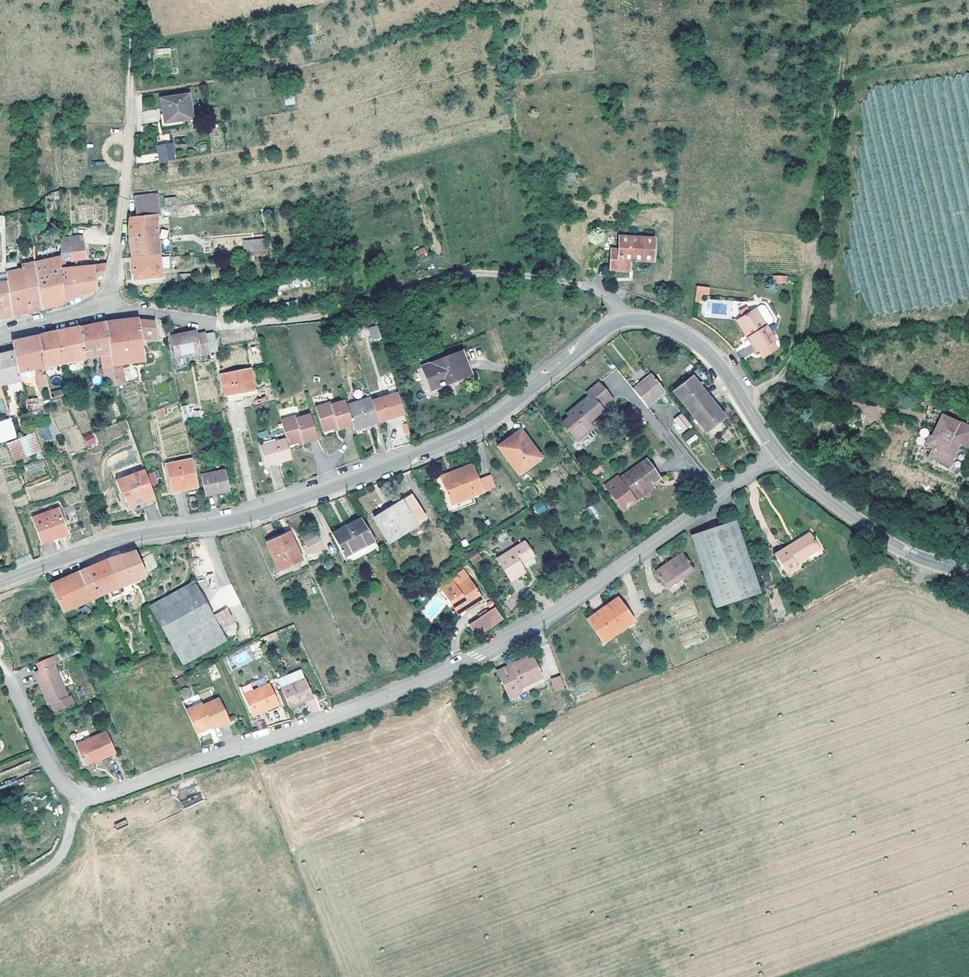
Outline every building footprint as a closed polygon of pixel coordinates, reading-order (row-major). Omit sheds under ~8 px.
[(190,119),(188,107),(186,94),(159,98),(161,111),(162,114),(163,122),(181,120),(190,119)] [(182,123),(181,120),(163,122),(162,114),(158,114),(160,126),(182,123)] [(165,154),(179,152),(177,142),(164,145),(165,154)] [(575,188),(574,177),(572,178),(571,173),(564,173),(565,179),(561,179),(562,189),(575,188)] [(155,211),(155,207),(154,196),(132,197),(133,213),(128,213),(128,218),(152,217),(156,217),(155,211)] [(165,197),(166,211),(176,210),(175,196),(165,197)] [(156,257),(152,217),(128,218),(126,232),(128,257),(156,257)] [(58,239),(59,252),(59,262),(82,260),(80,236),(58,239)] [(265,238),(242,239),(244,256),(266,254),(265,238)] [(647,263),(648,240),(613,239),(613,253),(606,253),(605,273),(623,273),(623,262),(647,263)] [(418,258),(428,255),(424,246),(415,250),(418,258)] [(57,257),(33,262),(37,309),(49,306),(61,303),(61,301),(60,270),(59,262),(59,252),(57,252),(57,257)] [(157,267),(156,260),(156,257),(128,257),(130,268),(157,267)] [(37,309),(33,262),(27,264),(20,265),(21,270),(26,312),(30,311),(37,309)] [(99,281),(103,265),(60,270),(61,301),(76,295),(94,289),(92,281),(99,281)] [(130,268),(130,272),(130,280),(158,279),(157,267),(130,268)] [(21,270),(6,272),(6,283),(7,292),(9,316),(16,314),(26,312),(21,270)] [(787,283),(787,275),(773,275),(773,283),(787,283)] [(704,287),(691,285),(689,300),(694,301),(696,292),(702,294),(704,287)] [(9,316),(7,292),(0,293),(0,318),(1,318),(9,316)] [(751,314),(744,319),(742,320),(753,337),(749,340),(758,354),(760,352),(765,360),(779,351),(774,344),(777,342),(768,327),(774,324),(774,318),(767,307),(762,306),(757,310),(751,314)] [(741,314),(744,319),(751,314),(748,310),(741,314)] [(119,320),(102,322),(109,367),(117,366),(142,361),(138,339),(154,341),(152,322),(137,321),(136,318),(119,320)] [(753,337),(742,320),(738,323),(749,340),(753,337)] [(109,367),(102,322),(87,326),(76,328),(76,330),(81,360),(95,358),(98,369),(109,367)] [(377,325),(368,327),(371,340),(381,338),(377,325)] [(81,360),(76,330),(67,332),(62,333),(62,331),(45,335),(46,336),(42,337),(36,338),(40,367),(81,360)] [(196,354),(197,358),(207,356),(203,336),(194,338),(193,333),(168,339),(172,359),(196,354)] [(9,342),(12,351),(15,372),(20,372),(30,370),(33,385),(43,383),(40,367),(36,338),(35,336),(21,339),(9,342)] [(15,372),(12,351),(0,354),(0,384),(6,382),(11,381),(14,390),(9,392),(16,417),(13,418),(6,420),(0,422),(0,441),(11,438),(9,430),(27,425),(22,406),(18,387),(16,381),(15,372)] [(430,392),(468,376),(459,354),(421,370),(430,392)] [(130,365),(123,367),(127,380),(134,378),(130,365)] [(219,377),(223,397),(251,392),(248,372),(219,377)] [(100,376),(102,382),(103,388),(109,387),(113,386),(110,374),(100,376)] [(716,426),(722,420),(690,378),(684,384),(674,392),(671,394),(704,435),(706,433),(716,426)] [(649,379),(633,392),(646,408),(662,395),(649,379)] [(103,388),(102,382),(85,385),(87,391),(103,388)] [(674,392),(684,384),(682,382),(672,389),(674,392)] [(29,385),(22,387),(18,387),(22,406),(34,404),(29,385)] [(595,421),(603,415),(600,412),(604,409),(602,406),(609,400),(597,386),(586,396),(588,399),(567,417),(569,419),(561,426),(575,443),(591,431),(588,428),(585,425),(593,419),(595,421)] [(368,398),(375,420),(400,412),(394,390),(368,398)] [(58,391),(45,394),(46,399),(60,396),(58,391)] [(367,395),(343,402),(349,422),(350,427),(375,420),(368,398),(367,395)] [(327,400),(312,404),(314,409),(319,428),(333,424),(334,426),(349,422),(343,402),(341,398),(328,402),(327,400)] [(611,403),(609,400),(602,406),(604,409),(611,403)] [(13,418),(8,401),(2,402),(6,420),(13,418)] [(161,409),(152,413),(155,419),(163,415),(161,409)] [(314,409),(306,412),(312,430),(319,428),(314,409)] [(292,413),(277,418),(282,435),(284,442),(298,437),(299,440),(313,436),(312,430),(306,412),(292,416),(292,413)] [(585,425),(588,428),(595,421),(593,419),(585,425)] [(965,426),(964,430),(957,427),(958,425),(948,420),(942,433),(944,435),(941,443),(938,441),(935,440),(930,449),(937,452),(934,461),(953,470),(963,449),(968,451),(968,428),(965,426)] [(685,423),(680,427),(688,438),(694,434),(685,423)] [(716,426),(706,433),(709,436),(718,429),(716,426)] [(520,431),(497,447),(517,475),(540,459),(520,431)] [(84,436),(87,446),(97,444),(94,433),(84,436)] [(262,463),(288,456),(284,442),(282,435),(256,442),(262,463)] [(17,486),(40,478),(27,436),(3,443),(11,468),(17,486)] [(195,488),(189,460),(164,465),(169,493),(195,488)] [(630,499),(651,486),(658,480),(645,462),(618,480),(630,499)] [(469,497),(480,493),(475,481),(469,467),(436,480),(448,506),(469,497)] [(141,468),(113,479),(118,491),(120,490),(126,505),(152,495),(141,468)] [(197,477),(202,497),(227,492),(223,471),(197,477)] [(153,486),(158,483),(154,472),(148,474),(153,486)] [(487,476),(475,481),(480,493),(492,488),(487,476)] [(653,490),(651,486),(630,499),(634,503),(653,490)] [(152,495),(126,505),(128,511),(154,502),(152,495)] [(469,497),(448,506),(444,507),(447,514),(472,504),(469,497)] [(541,499),(531,505),(538,515),(547,510),(541,499)] [(375,521),(389,544),(417,527),(403,504),(375,521)] [(29,519),(39,544),(65,534),(56,509),(29,519)] [(372,544),(359,521),(329,537),(342,560),(372,544)] [(714,608),(758,593),(734,521),(691,538),(714,608)] [(301,536),(309,555),(325,549),(317,530),(301,536)] [(300,562),(288,534),(266,544),(279,572),(300,562)] [(818,549),(808,534),(776,554),(786,573),(797,567),(795,562),(818,549)] [(376,550),(372,544),(342,560),(345,567),(376,550)] [(517,567),(531,559),(522,545),(495,562),(509,583),(522,575),(517,567)] [(473,565),(483,559),(475,548),(466,554),(473,565)] [(84,570),(96,596),(143,577),(133,553),(114,559),(101,563),(84,570)] [(654,574),(667,592),(692,574),(679,556),(654,574)] [(96,596),(84,570),(65,578),(48,585),(60,612),(96,596)] [(441,593),(451,609),(464,613),(481,602),(469,582),(456,590),(453,585),(441,593)] [(149,606),(168,641),(212,618),(193,583),(149,606)] [(615,601),(602,610),(604,612),(597,617),(595,615),(585,622),(601,645),(631,624),(615,601)] [(464,613),(451,609),(456,618),(464,613)] [(493,611),(467,628),(474,640),(500,624),(493,611)] [(222,613),(212,618),(168,641),(181,666),(225,643),(215,623),(224,618),(222,613)] [(530,657),(516,662),(518,665),(531,660),(530,657)] [(540,682),(531,660),(518,665),(516,662),(495,670),(505,696),(540,682)] [(49,705),(52,712),(71,704),(67,696),(66,697),(52,665),(33,673),(47,706),(49,705)] [(550,679),(555,692),(565,689),(560,675),(550,679)] [(303,682),(279,693),(287,712),(311,702),(303,682)] [(179,691),(183,699),(192,696),(188,687),(179,691)] [(267,689),(241,700),(250,721),(264,715),(266,718),(278,713),(267,689)] [(228,728),(218,705),(203,712),(202,710),(185,717),(195,740),(211,733),(212,735),(228,728)] [(514,729),(503,735),(507,743),(518,737),(514,729)] [(80,765),(90,761),(95,759),(96,760),(111,754),(103,732),(72,744),(80,765)]
